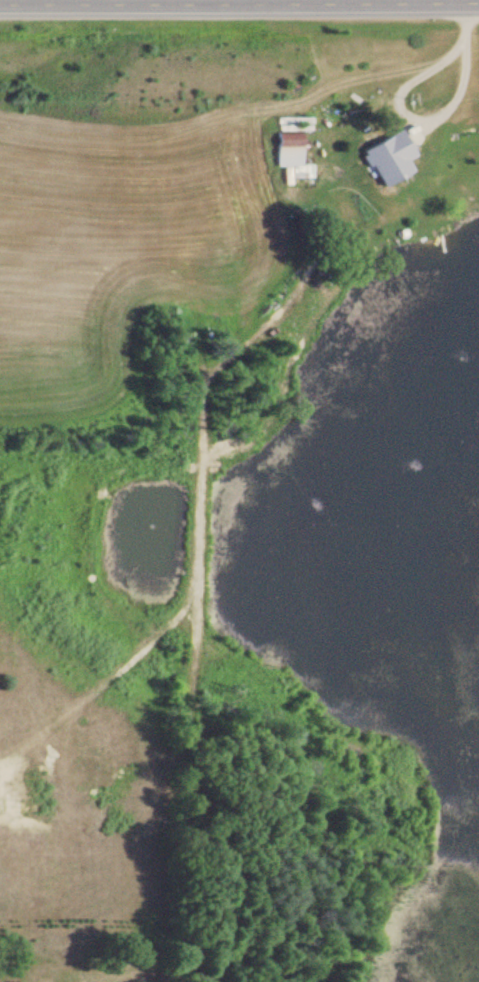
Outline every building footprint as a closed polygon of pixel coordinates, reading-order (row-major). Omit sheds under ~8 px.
[(374,172),(412,150),(400,129),(362,150),(374,172)] [(277,133),(277,167),(290,167),(290,178),(311,178),(311,165),(301,165),(301,133),(277,133)]
